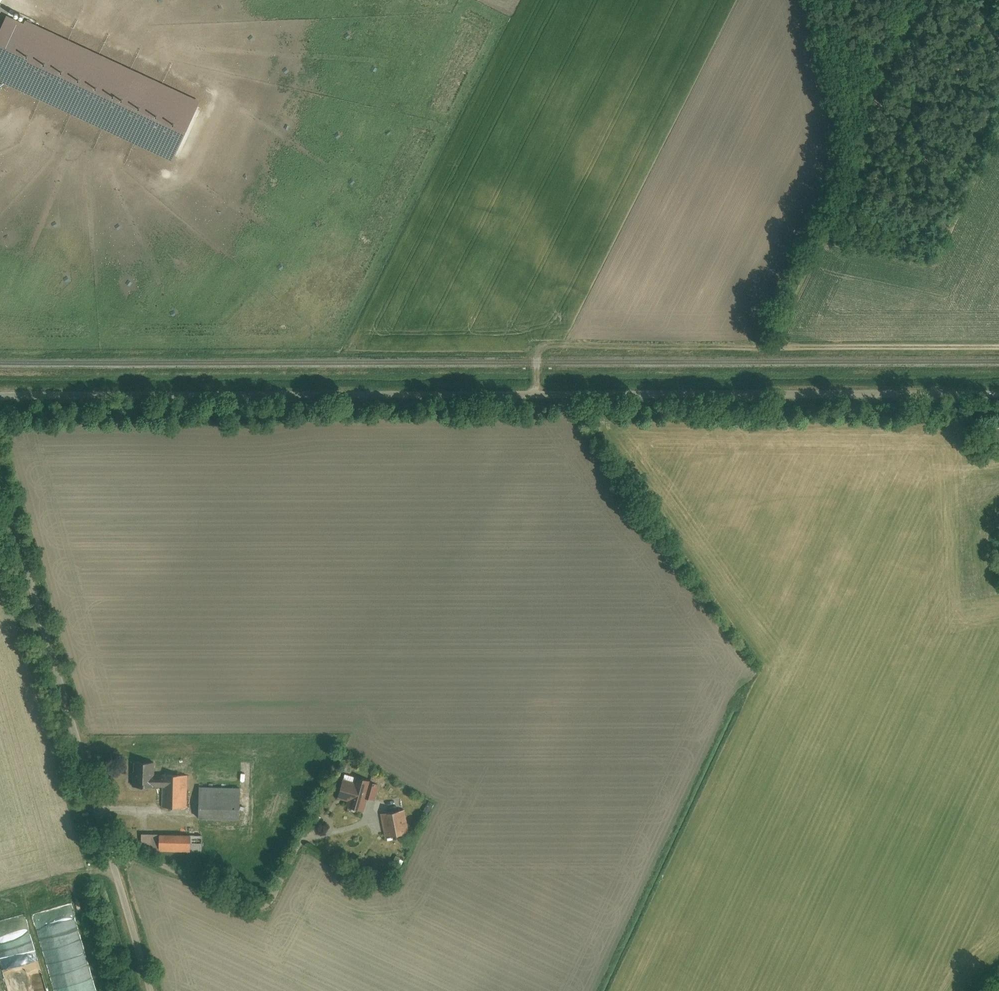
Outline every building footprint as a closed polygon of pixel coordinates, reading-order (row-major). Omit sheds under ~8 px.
[(0,23),(0,81),(170,165),(201,103),(8,7),(0,23)] [(153,764),(134,764),(134,788),(158,788),(158,809),(186,808),(185,775),(153,775),(153,764)] [(374,803),(378,785),(340,776),(334,800),(344,802),(343,808),(362,812),(365,801),(374,803)] [(196,790),(195,818),(235,819),(235,790),(196,790)] [(406,833),(401,812),(378,817),(382,838),(406,833)] [(137,851),(198,852),(198,835),(138,835),(137,851)]
